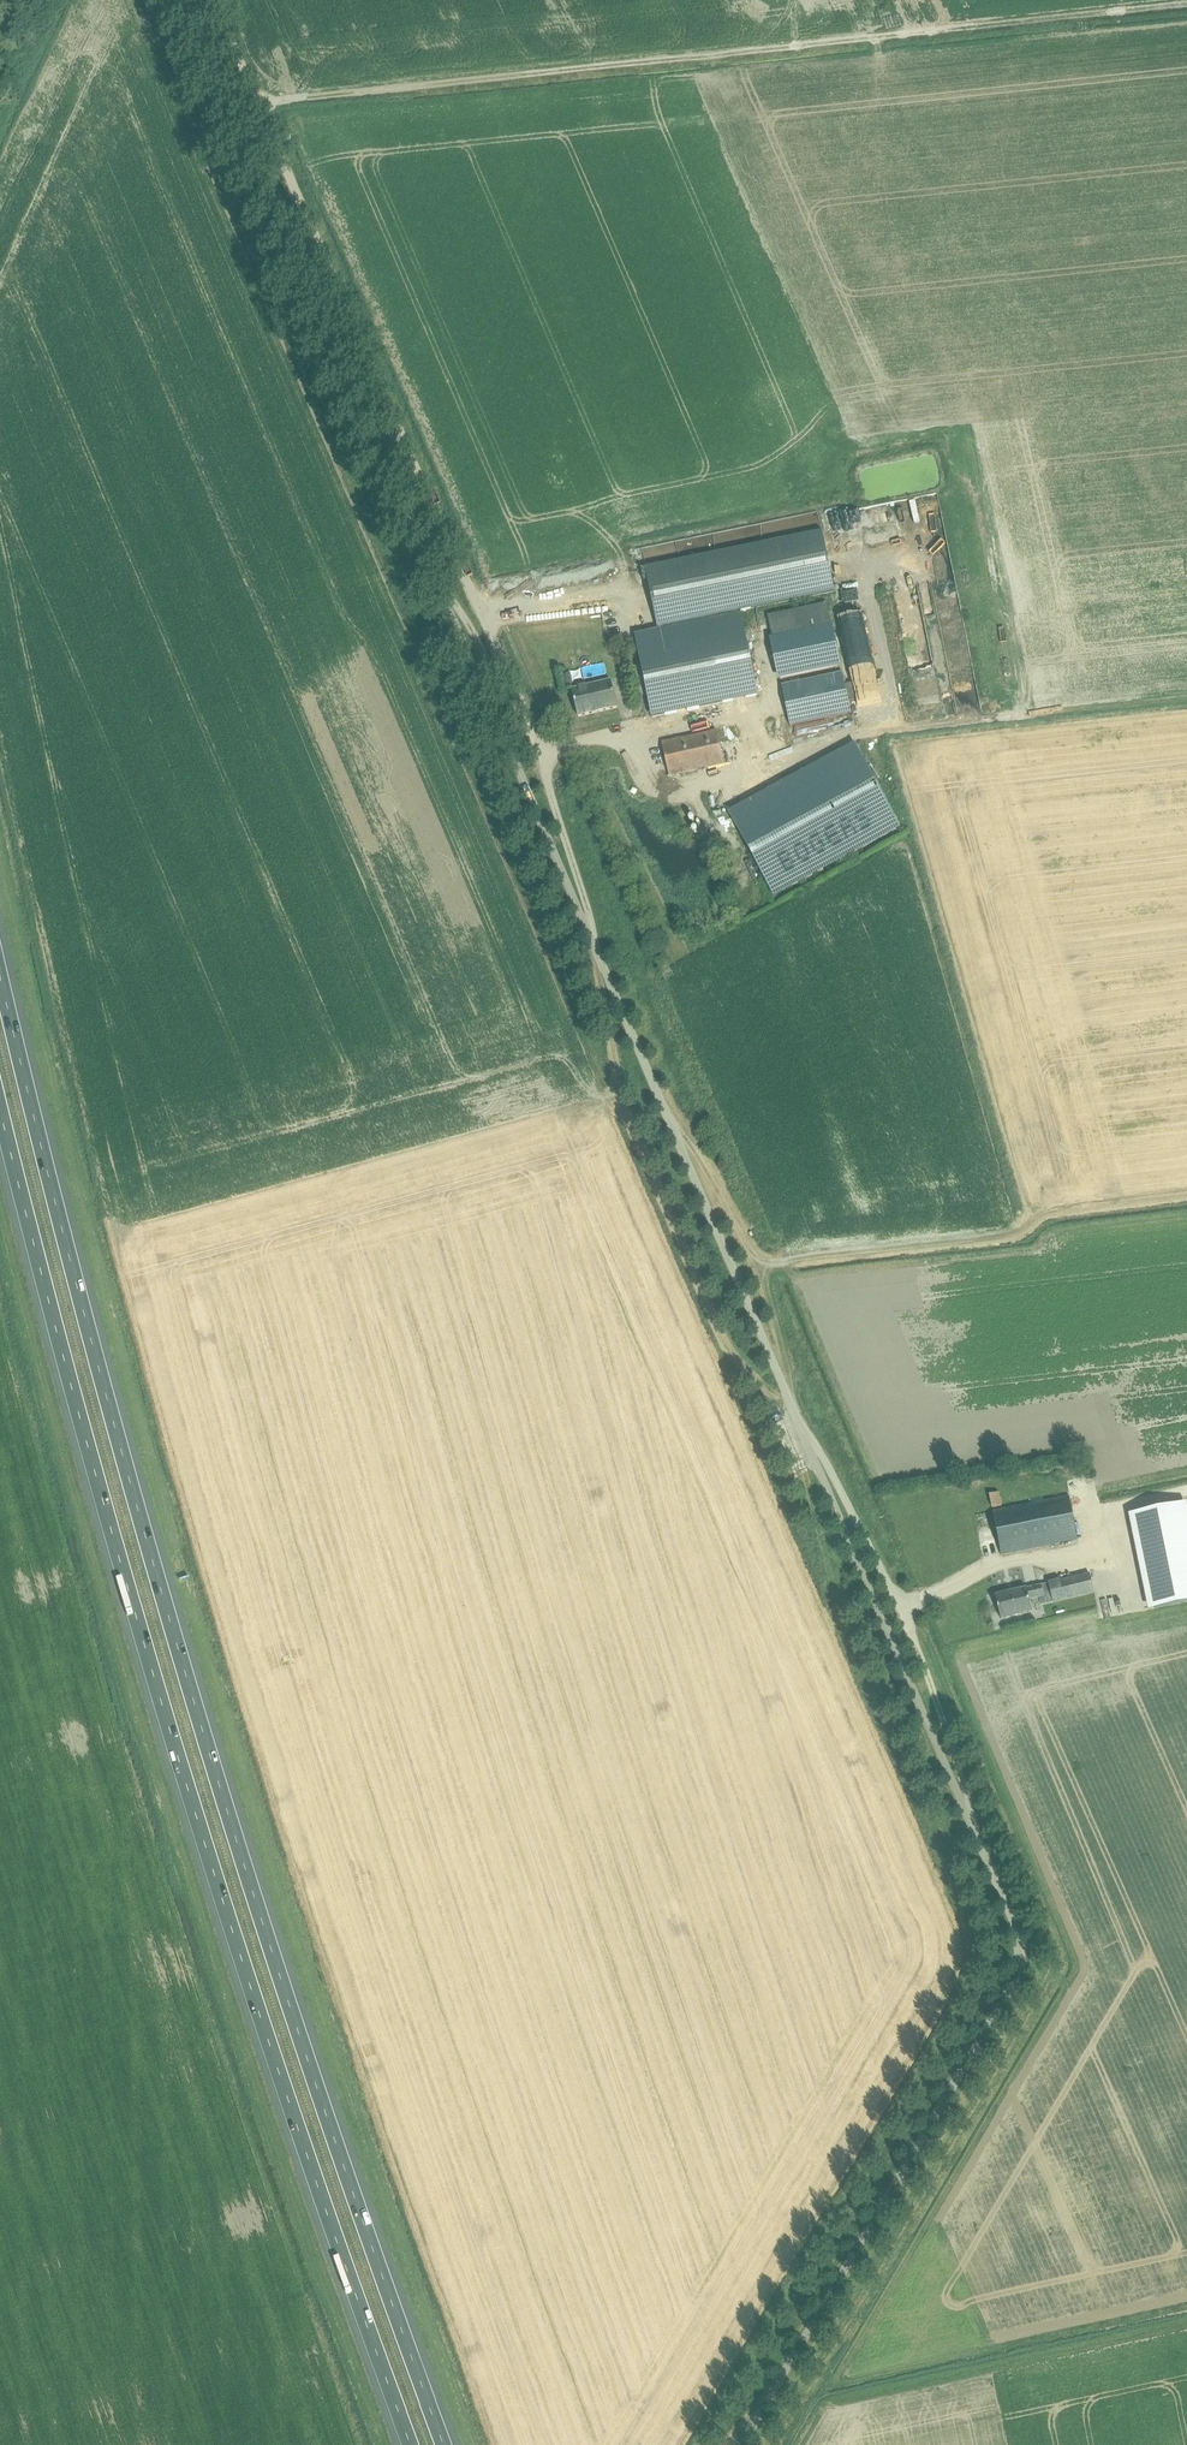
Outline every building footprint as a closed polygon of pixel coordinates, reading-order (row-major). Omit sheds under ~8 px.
[(827,508),(827,523),(844,523),(843,507),(827,508)] [(843,541),(873,539),(872,529),(842,531),(843,541)] [(822,532),(646,568),(658,628),(741,611),(834,592),(822,532)] [(758,696),(741,611),(658,630),(635,635),(641,666),(647,695),(652,718),(758,696)] [(1090,614),(1091,621),(1110,620),(1109,613),(1090,614)] [(832,625),(769,638),(778,680),(841,667),(832,625)] [(950,633),(938,633),(939,658),(950,658),(950,633)] [(622,635),(607,636),(608,643),(622,641),(622,635)] [(1186,660),(1186,638),(1174,642),(1179,662),(1186,660)] [(573,663),(554,665),(556,680),(575,677),(573,663)] [(639,696),(647,695),(641,666),(633,667),(639,696)] [(790,727),(851,713),(848,702),(854,700),(851,684),(844,686),(841,673),(781,686),(790,727)] [(931,677),(933,699),(943,698),(941,676),(931,677)] [(571,680),(561,682),(563,689),(572,687),(571,680)] [(578,717),(590,714),(617,708),(611,681),(572,690),(578,717)] [(928,681),(907,685),(910,701),(930,697),(928,681)] [(967,691),(953,691),(953,707),(967,707),(967,691)] [(736,712),(654,730),(666,788),(749,771),(736,712)] [(855,743),(728,812),(774,897),(900,828),(855,743)] [(992,1508),(1001,1506),(998,1493),(990,1495),(992,1508)] [(1004,1510),(993,1512),(1001,1555),(1013,1553),(1077,1539),(1069,1496),(1004,1510)] [(1155,1608),(1186,1602),(1186,1520),(1184,1503),(1136,1513),(1155,1608)] [(1060,1580),(1048,1583),(1053,1603),(1094,1593),(1089,1574),(1060,1581),(1060,1580)] [(1027,1588),(1007,1593),(995,1596),(1001,1619),(1032,1612),(1029,1600),(1032,1599),(1033,1604),(1040,1602),(1039,1598),(1044,1596),(1041,1585),(1027,1589),(1027,1588)]
